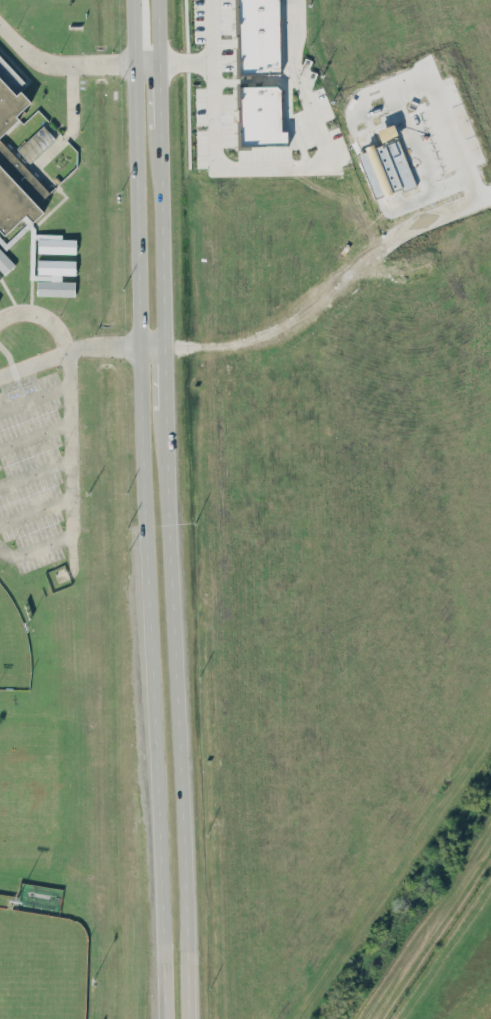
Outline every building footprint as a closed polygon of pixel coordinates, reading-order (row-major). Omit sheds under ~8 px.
[(239,74),(237,0),(278,0),(280,73),(239,74)] [(239,85),(280,84),(281,130),(286,130),(286,144),(240,145),(239,85)] [(14,119),(0,132),(0,90),(8,98),(14,92),(24,103),(11,115),(14,119)] [(17,149),(29,163),(55,137),(42,124),(17,149)] [(16,218),(0,232),(0,146),(45,193),(28,209),(34,215),(23,225),(16,218)] [(5,274),(15,263),(10,246),(30,224),(29,279),(50,279),(49,274),(34,274),(40,252),(75,253),(76,236),(36,235),(28,211),(21,219),(28,219),(7,243),(0,236),(0,278),(5,274)] [(75,260),(37,259),(37,273),(51,273),(51,280),(37,280),(36,294),(74,295),(75,281),(61,281),(61,274),(75,274),(75,260)]
